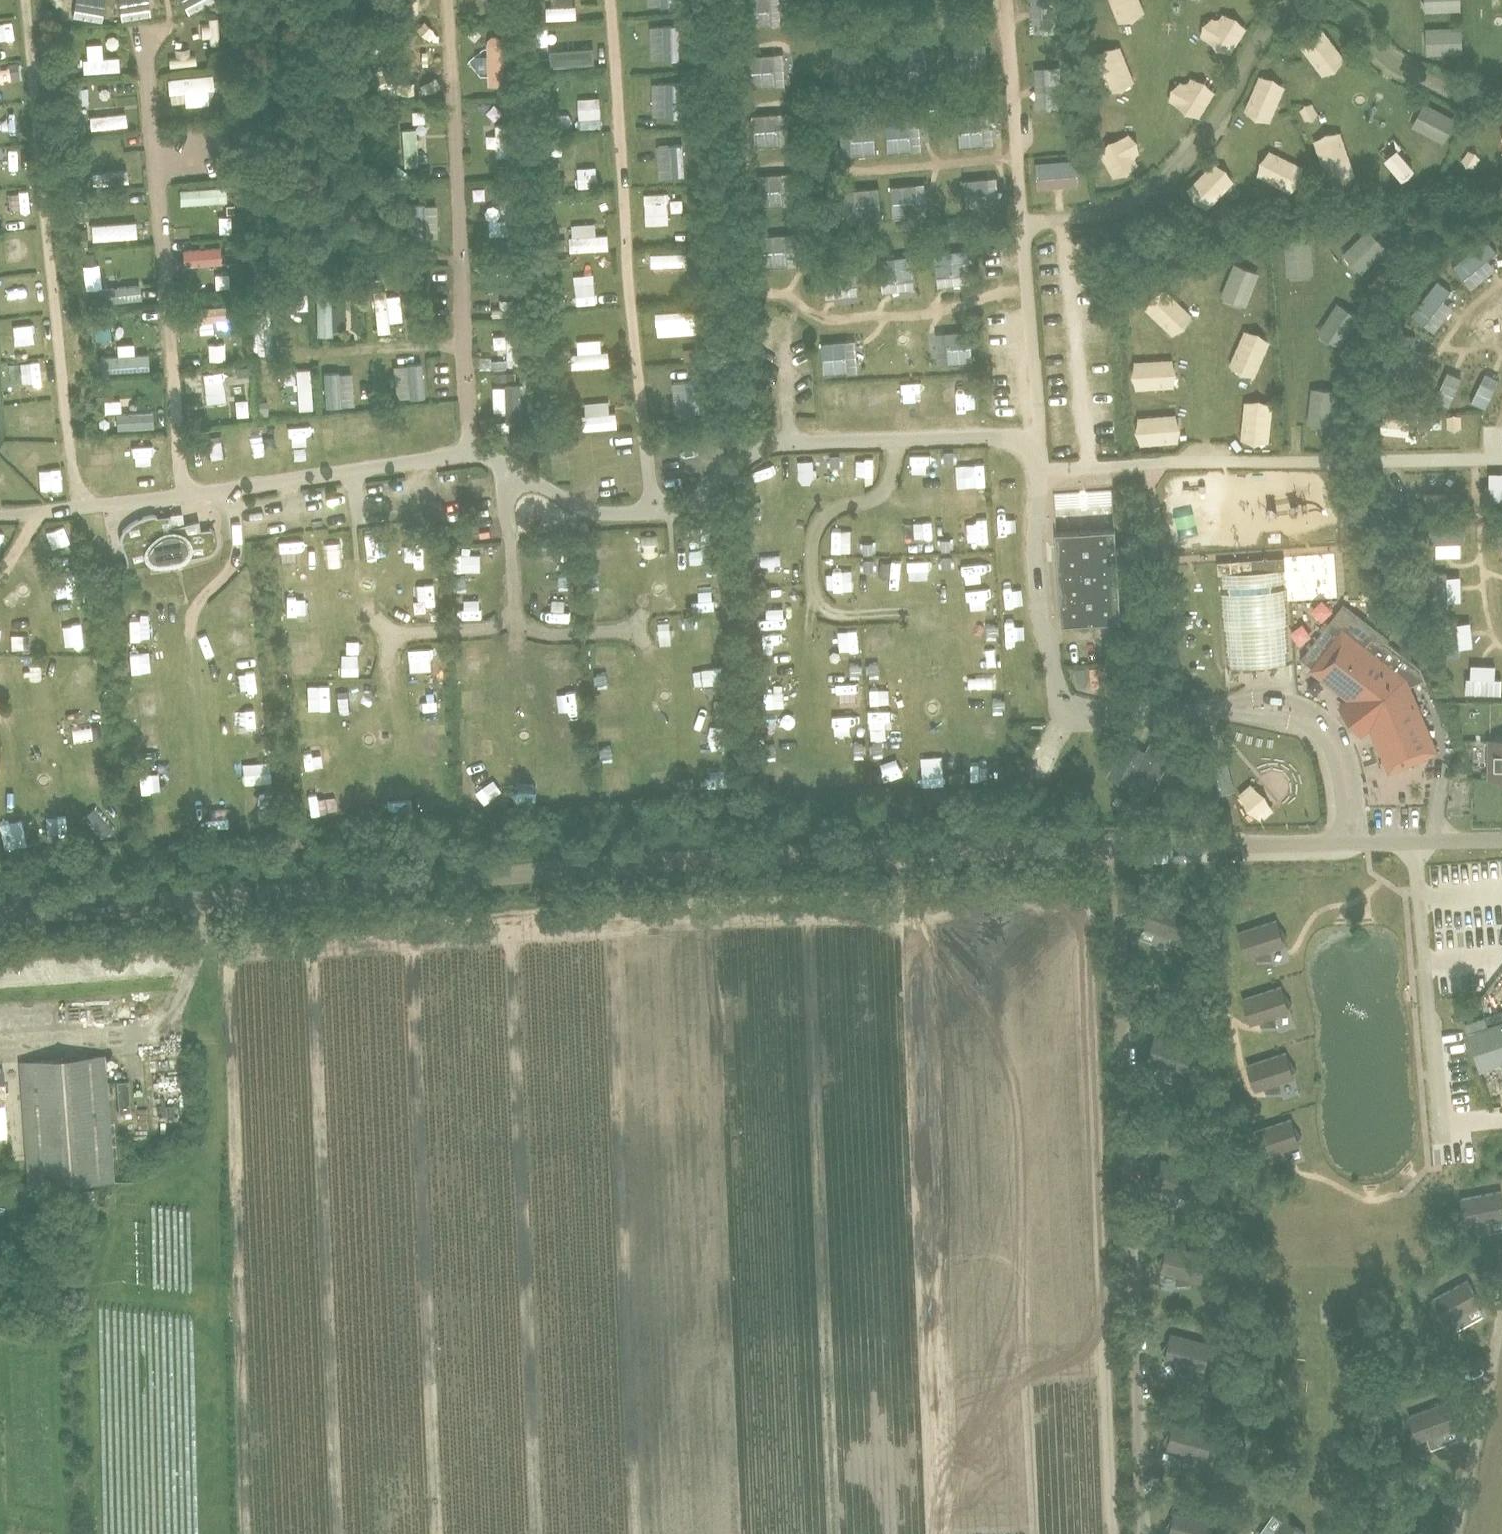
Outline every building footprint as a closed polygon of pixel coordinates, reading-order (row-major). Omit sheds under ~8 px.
[(56,21),(110,18),(109,0),(55,3),(56,21)] [(419,0),(394,0),(394,10),(419,10),(419,0)] [(569,0),(550,0),(550,6),(541,6),(542,18),(570,17),(569,0)] [(742,24),(772,22),(771,0),(741,0),(742,24)] [(1113,22),(1140,14),(1136,0),(1107,0),(1113,22)] [(1456,9),(1456,0),(1419,0),(1419,11),(1456,9)] [(1215,5),(1194,33),(1223,55),(1244,27),(1215,5)] [(645,59),(674,57),(673,22),(643,24),(645,59)] [(1294,39),(1316,75),(1340,60),(1317,25),(1294,39)] [(1458,52),(1457,26),(1420,27),(1421,53),(1458,52)] [(501,75),(501,34),(482,34),(482,75),(501,75)] [(1116,42),(1089,53),(1105,92),(1132,81),(1116,42)] [(889,45),(889,77),(920,77),(921,45),(889,45)] [(544,48),(545,65),(590,62),(589,46),(544,48)] [(781,52),(744,54),(746,85),(782,83),(781,52)] [(410,53),(392,54),(393,85),(411,84),(410,53)] [(118,70),(117,56),(77,58),(78,72),(118,70)] [(1183,70),(1163,98),(1192,119),(1213,91),(1183,70)] [(1239,112),(1266,122),(1282,83),(1255,72),(1239,112)] [(206,102),(204,74),(163,76),(164,104),(206,102)] [(647,81),(647,115),(675,115),(675,81),(647,81)] [(1415,102),(1407,128),(1441,139),(1450,114),(1415,102)] [(575,105),(575,126),(601,126),(601,105),(575,105)] [(750,144),(782,142),(780,111),(748,113),(750,144)] [(997,111),(952,114),(954,145),(999,143),(997,111)] [(85,115),(85,128),(126,125),(125,112),(85,115)] [(924,118),(880,120),(881,150),(925,148),(924,118)] [(868,121),(845,122),(846,153),(870,152),(868,121)] [(418,164),(416,127),(398,128),(400,165),(418,164)] [(1336,127),(1309,137),(1325,184),(1353,175),(1336,127)] [(1109,177),(1139,163),(1124,131),(1094,146),(1109,177)] [(205,134),(172,136),(172,150),(206,148),(205,134)] [(650,152),(673,168),(680,158),(657,141),(650,152)] [(1398,179),(1410,167),(1388,146),(1376,159),(1398,179)] [(1260,149),(1250,176),(1292,191),(1302,164),(1260,149)] [(1072,185),(1070,157),(1028,160),(1030,188),(1072,185)] [(1201,210),(1231,180),(1210,160),(1181,189),(1201,210)] [(575,184),(597,183),(596,166),(574,167),(575,184)] [(126,181),(126,169),(87,172),(88,183),(126,181)] [(751,173),(755,205),(781,202),(779,188),(783,187),(781,170),(751,173)] [(958,178),(960,210),(993,208),(991,176),(958,178)] [(885,184),(886,214),(931,212),(930,183),(885,184)] [(222,185),(174,188),(174,204),(223,201),(222,185)] [(851,217),(877,216),(876,186),(850,187),(851,217)] [(849,215),(848,188),(841,188),(842,216),(849,215)] [(641,192),(641,214),(667,214),(667,192),(641,192)] [(403,203),(404,236),(436,236),(436,203),(403,203)] [(86,238),(135,236),(135,220),(85,223),(86,238)] [(593,233),(592,222),(565,223),(567,250),(607,248),(606,232),(593,233)] [(1357,272),(1385,244),(1365,226),(1338,253),(1357,272)] [(756,234),(758,263),(795,261),(793,232),(756,234)] [(1491,267),(1483,257),(1492,250),(1481,236),(1447,265),(1467,288),(1491,267)] [(1280,239),(1282,275),(1310,273),(1308,237),(1280,239)] [(178,266),(215,264),(214,246),(177,247),(178,266)] [(929,251),(931,283),(964,281),(962,248),(929,251)] [(681,263),(681,251),(645,253),(646,265),(681,263)] [(904,253),(871,258),(878,297),(911,291),(904,253)] [(837,301),(854,300),(851,259),(817,262),(820,299),(837,298),(837,301)] [(1216,296),(1242,306),(1256,272),(1230,262),(1216,296)] [(474,297),(475,315),(515,313),(513,270),(496,271),(498,296),(474,297)] [(1440,314),(1432,308),(1447,287),(1432,276),(1405,314),(1429,330),(1440,314)] [(91,305),(137,297),(135,281),(88,290),(91,305)] [(1159,286),(1140,306),(1169,333),(1188,313),(1159,286)] [(311,335),(326,335),(326,287),(311,287),(311,335)] [(388,319),(399,318),(397,294),(382,295),(382,289),(369,289),(372,331),(389,330),(388,319)] [(1312,333),(1332,345),(1352,312),(1332,300),(1312,333)] [(222,305),(183,307),(184,321),(222,319),(222,305)] [(271,348),(268,306),(250,307),(252,349),(271,348)] [(700,308),(651,310),(652,334),(701,332),(700,308)] [(1237,328),(1225,369),(1253,377),(1265,336),(1237,328)] [(936,360),(967,358),(965,329),(935,330),(936,360)] [(1408,347),(1410,336),(1392,332),(1385,373),(1415,379),(1420,349),(1408,347)] [(863,370),(862,338),(815,340),(816,372),(863,370)] [(598,341),(573,341),(573,350),(598,350),(598,341)] [(227,359),(226,342),(205,343),(206,360),(227,359)] [(149,368),(148,352),(130,353),(129,343),(112,344),(113,354),(94,355),(95,372),(149,368)] [(567,367),(607,364),(606,350),(566,353),(567,367)] [(1128,388),(1170,386),(1169,357),(1127,359),(1128,388)] [(388,363),(390,398),(424,396),(422,361),(388,363)] [(311,408),(309,367),(290,368),(292,409),(311,408)] [(198,373),(203,404),(227,400),(222,369),(198,373)] [(1441,369),(1438,380),(1455,385),(1458,374),(1441,369)] [(352,405),(350,370),(318,372),(320,406),(352,405)] [(1437,380),(1428,400),(1444,407),(1453,387),(1437,380)] [(1480,407),(1490,389),(1475,381),(1465,400),(1480,407)] [(517,426),(518,384),(491,383),(490,426),(517,426)] [(1306,388),(1308,422),(1327,421),(1325,387),(1306,388)] [(1270,401),(1241,398),(1236,440),(1265,443),(1270,401)] [(116,400),(99,399),(99,411),(116,411),(116,400)] [(573,414),(574,429),(615,426),(614,410),(605,411),(604,400),(580,401),(581,413),(573,414)] [(151,410),(110,412),(111,428),(152,426),(151,410)] [(1132,444),(1174,442),(1173,413),(1131,415),(1132,444)] [(1372,431),(1400,432),(1401,415),(1373,415),(1372,431)] [(148,443),(126,442),(125,464),(147,465),(148,443)] [(659,457),(694,454),(694,442),(658,444),(659,457)] [(664,477),(695,474),(693,456),(662,459),(664,477)] [(855,459),(856,474),(874,473),(873,458),(855,459)] [(448,485),(414,490),(416,501),(450,496),(448,485)] [(994,521),(1013,520),(1012,500),(993,501),(994,521)] [(183,561),(204,555),(209,553),(212,550),(215,546),(216,541),(216,536),(214,532),(211,529),(200,530),(199,521),(183,524),(171,527),(170,515),(157,517),(155,515),(152,515),(143,517),(135,521),(128,526),(122,531),(121,533),(120,536),(120,540),(122,548),(126,555),(127,563),(127,566),(150,566),(183,561)] [(743,524),(743,543),(766,543),(766,524),(743,524)] [(1115,529),(1056,533),(1061,626),(1120,622),(1115,529)] [(481,567),(481,548),(458,547),(457,567),(481,567)] [(536,566),(549,564),(547,547),(534,548),(536,566)] [(1448,547),(1448,562),(1485,562),(1485,547),(1448,547)] [(907,578),(907,557),(885,557),(885,577),(907,578)] [(990,558),(970,559),(971,580),(991,580),(990,558)] [(1254,560),(1217,562),(1218,574),(1221,574),(1228,668),(1289,664),(1288,652),(1290,652),(1285,580),(1284,580),(1283,570),(1284,570),(1283,558),(1254,560)] [(1453,597),(1488,587),(1484,573),(1449,583),(1453,597)] [(409,613),(431,612),(430,590),(408,591),(409,613)] [(225,594),(226,611),(245,610),(244,592),(225,594)] [(545,618),(570,617),(569,593),(544,594),(545,618)] [(1313,668),(1312,669),(1342,692),(1347,690),(1357,698),(1347,705),(1356,716),(1364,727),(1374,719),(1378,731),(1375,735),(1390,770),(1435,751),(1407,686),(1424,679),(1419,667),(1386,641),(1385,641),(1371,638),(1364,647),(1342,631),(1313,668)] [(540,647),(541,668),(570,667),(569,645),(540,647)] [(420,678),(441,677),(440,657),(419,658),(420,678)] [(68,699),(91,698),(90,677),(68,678),(68,699)] [(257,705),(237,708),(241,728),(260,725),(257,705)] [(75,743),(100,739),(96,717),(72,721),(75,743)] [(1490,740),(1490,778),(1501,778),(1501,740),(1490,740)] [(1156,783),(1172,752),(1151,742),(1147,751),(1127,741),(1111,772),(1131,782),(1136,773),(1156,783)] [(1233,790),(1226,762),(1208,767),(1216,796),(1233,790)] [(1248,781),(1232,794),(1253,822),(1270,809),(1248,781)] [(111,806),(95,807),(96,822),(87,823),(87,831),(112,829),(111,806)] [(20,845),(19,824),(0,824),(0,846),(20,845)] [(1287,937),(1277,925),(1276,920),(1238,933),(1246,958),(1255,955),(1257,959),(1271,959),(1268,951),(1284,946),(1283,940),(1287,937)] [(1289,1012),(1287,1007),(1291,1003),(1282,991),(1281,987),(1243,999),(1251,1024),(1260,1021),(1261,1025),(1276,1025),(1273,1017),(1289,1012)] [(1479,1069),(1501,1061),(1501,1011),(1464,1024),(1479,1069)] [(1186,1073),(1194,1048),(1156,1036),(1148,1061),(1186,1073)] [(1296,1070),(1287,1057),(1286,1053),(1248,1065),(1256,1090),(1265,1087),(1266,1091),(1280,1091),(1278,1083),(1294,1078),(1292,1073),(1296,1070)] [(20,1061),(29,1186),(112,1180),(103,1055),(20,1061)] [(111,1112),(130,1111),(128,1079),(110,1080),(111,1112)] [(1301,1136),(1292,1124),(1291,1119),(1253,1132),(1261,1157),(1270,1154),(1271,1158),(1286,1158),(1283,1150),(1299,1145),(1297,1140),(1301,1136)] [(1190,1199),(1200,1175),(1163,1160),(1153,1184),(1190,1199)] [(1461,1198),(1466,1223),(1501,1217),(1501,1200),(1500,1191),(1461,1198)] [(1163,1266),(1162,1272),(1171,1274),(1170,1278),(1182,1286),(1184,1277),(1200,1281),(1207,1256),(1168,1246),(1167,1250),(1158,1263),(1163,1266)] [(1431,1299),(1444,1322),(1479,1303),(1467,1280),(1431,1299)] [(1166,1355),(1165,1360),(1174,1362),(1173,1366),(1185,1374),(1187,1366),(1204,1370),(1210,1344),(1171,1334),(1170,1339),(1162,1352),(1166,1355)] [(1446,1402),(1409,1417),(1418,1441),(1455,1427),(1446,1402)] [(1169,1443),(1168,1448),(1177,1451),(1176,1455),(1188,1463),(1190,1454),(1206,1459),(1213,1433),(1174,1423),(1173,1427),(1164,1440),(1169,1443)] [(1170,1533),(1211,1533),(1214,1521),(1176,1511),(1174,1515),(1166,1528),(1170,1531),(1170,1533)] [(1306,1533),(1284,1518),(1273,1533),(1306,1533)]
